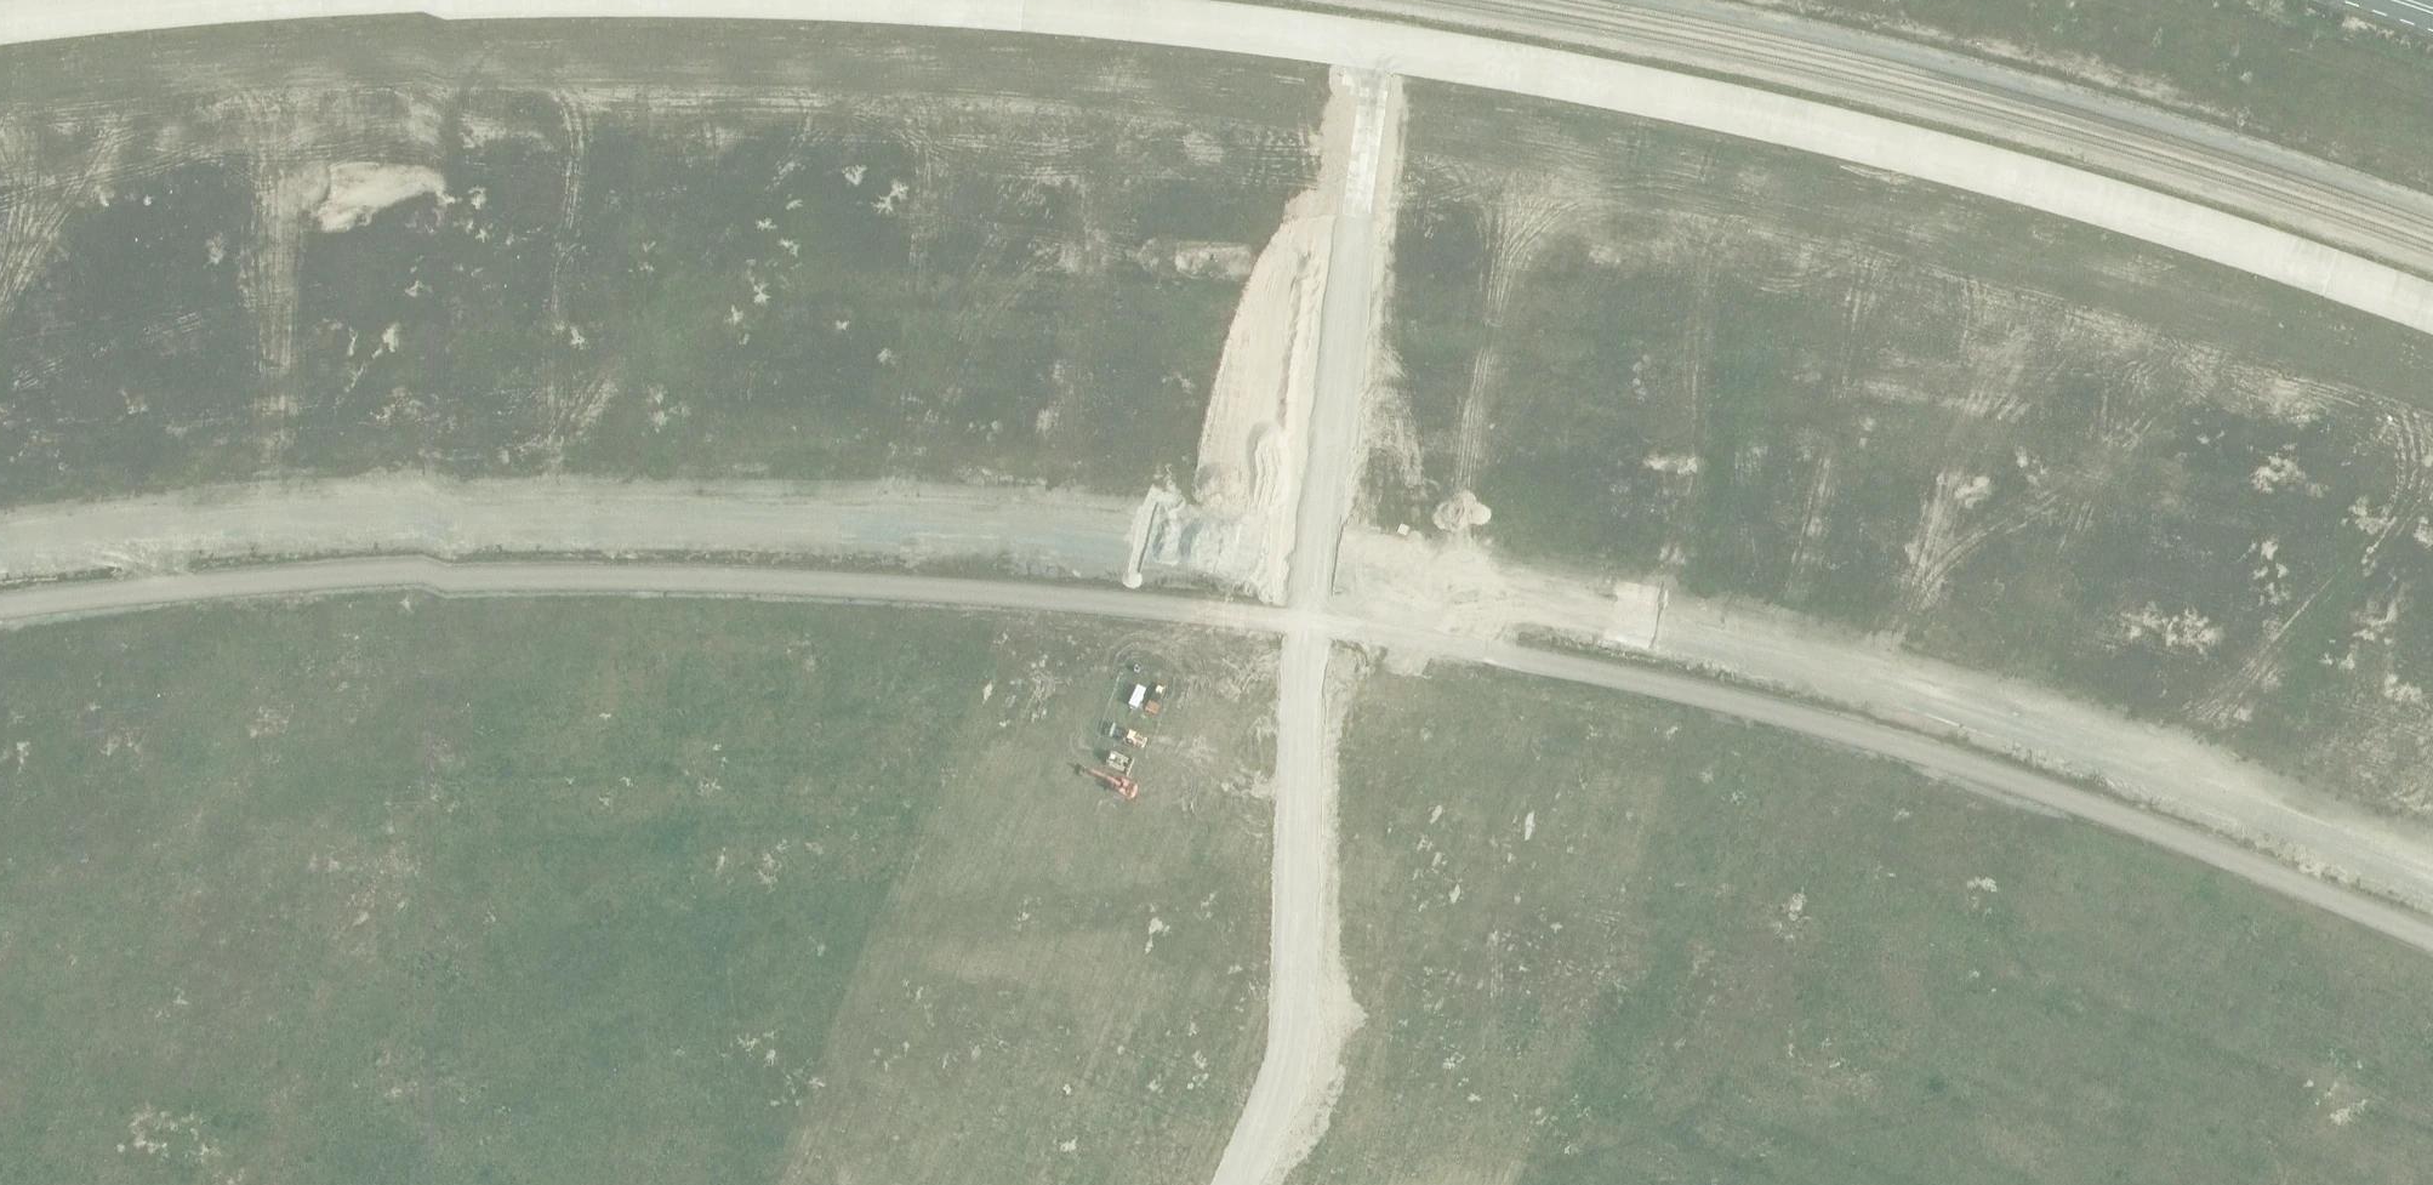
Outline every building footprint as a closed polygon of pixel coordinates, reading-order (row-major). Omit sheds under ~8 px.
[(1083,492),(1082,504),(1201,511),(1202,499),(1083,492)] [(18,528),(18,517),(0,517),(0,528),(18,528)] [(2399,832),(2402,822),(2366,812),(2363,823),(2399,832)]
